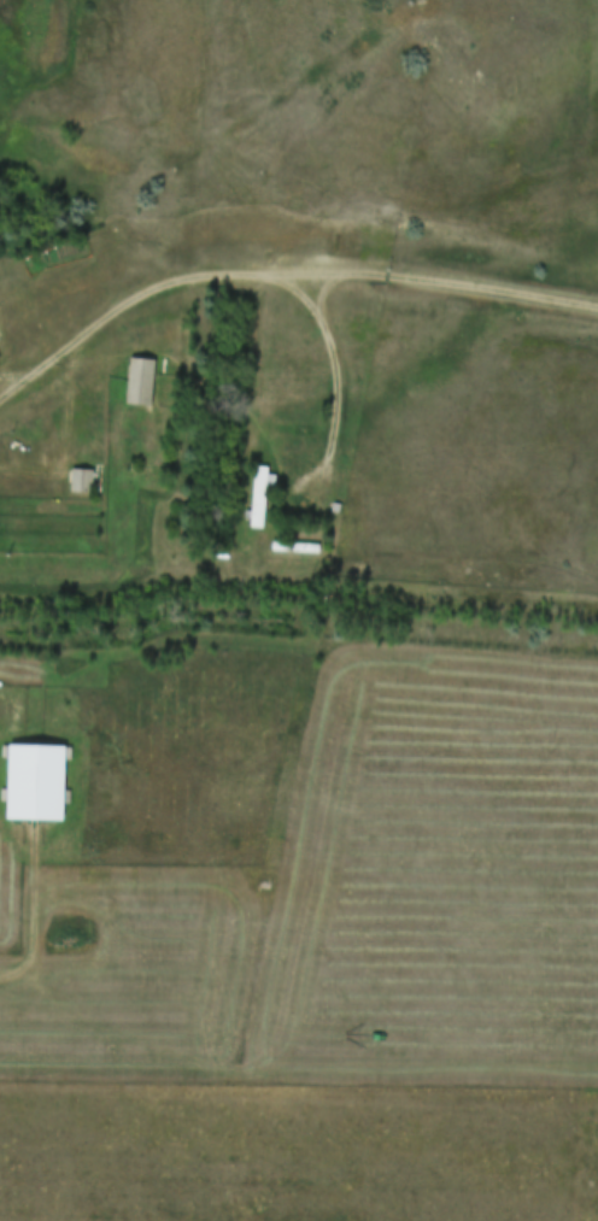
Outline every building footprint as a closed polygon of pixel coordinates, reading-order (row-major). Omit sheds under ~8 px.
[(123,407),(150,407),(150,361),(123,361),(123,407)] [(265,468),(249,467),(246,529),(262,530),(265,468)] [(66,495),(90,495),(90,471),(66,471),(66,495)] [(60,823),(61,747),(0,746),(0,777),(0,822),(60,823)]
